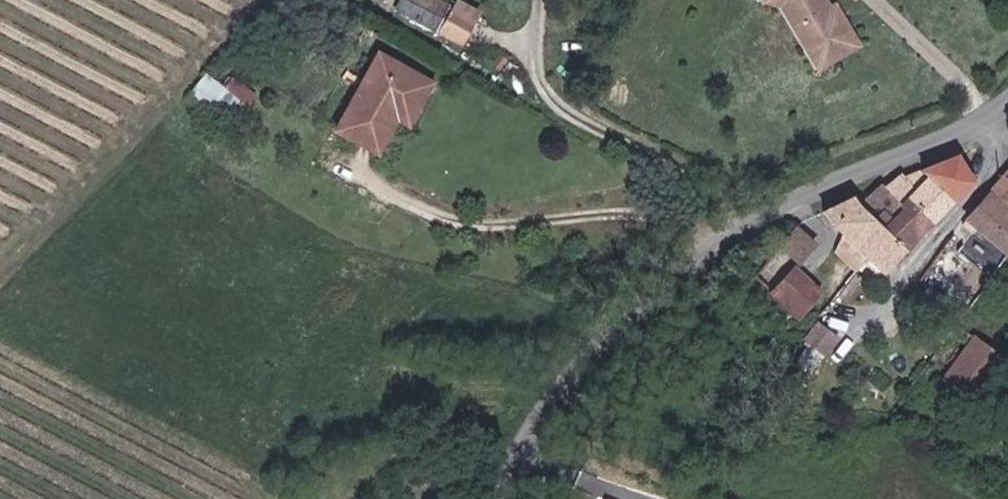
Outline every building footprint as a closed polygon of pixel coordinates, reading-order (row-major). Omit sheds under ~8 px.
[(399,15),(440,36),(452,12),(428,0),(407,0),(399,15)] [(765,0),(783,5),(820,68),(860,44),(837,5),(831,8),(827,0),(765,0)] [(436,79),(380,48),(334,128),(378,153),(398,118),(410,124),(436,79)] [(202,70),(193,97),(241,113),(250,86),(202,70)] [(846,193),(821,210),(884,270),(976,182),(959,151),(921,166),(925,173),(913,183),(905,176),(882,184),(857,202),(846,193)] [(1007,252),(1007,174),(986,198),(969,218),(1007,252)] [(799,225),(757,271),(802,311),(824,287),(796,262),(816,240),(799,225)] [(858,273),(840,294),(846,299),(864,279),(858,273)] [(815,319),(794,360),(815,371),(837,331),(815,319)] [(973,336),(936,384),(966,407),(1003,359),(973,336)]
